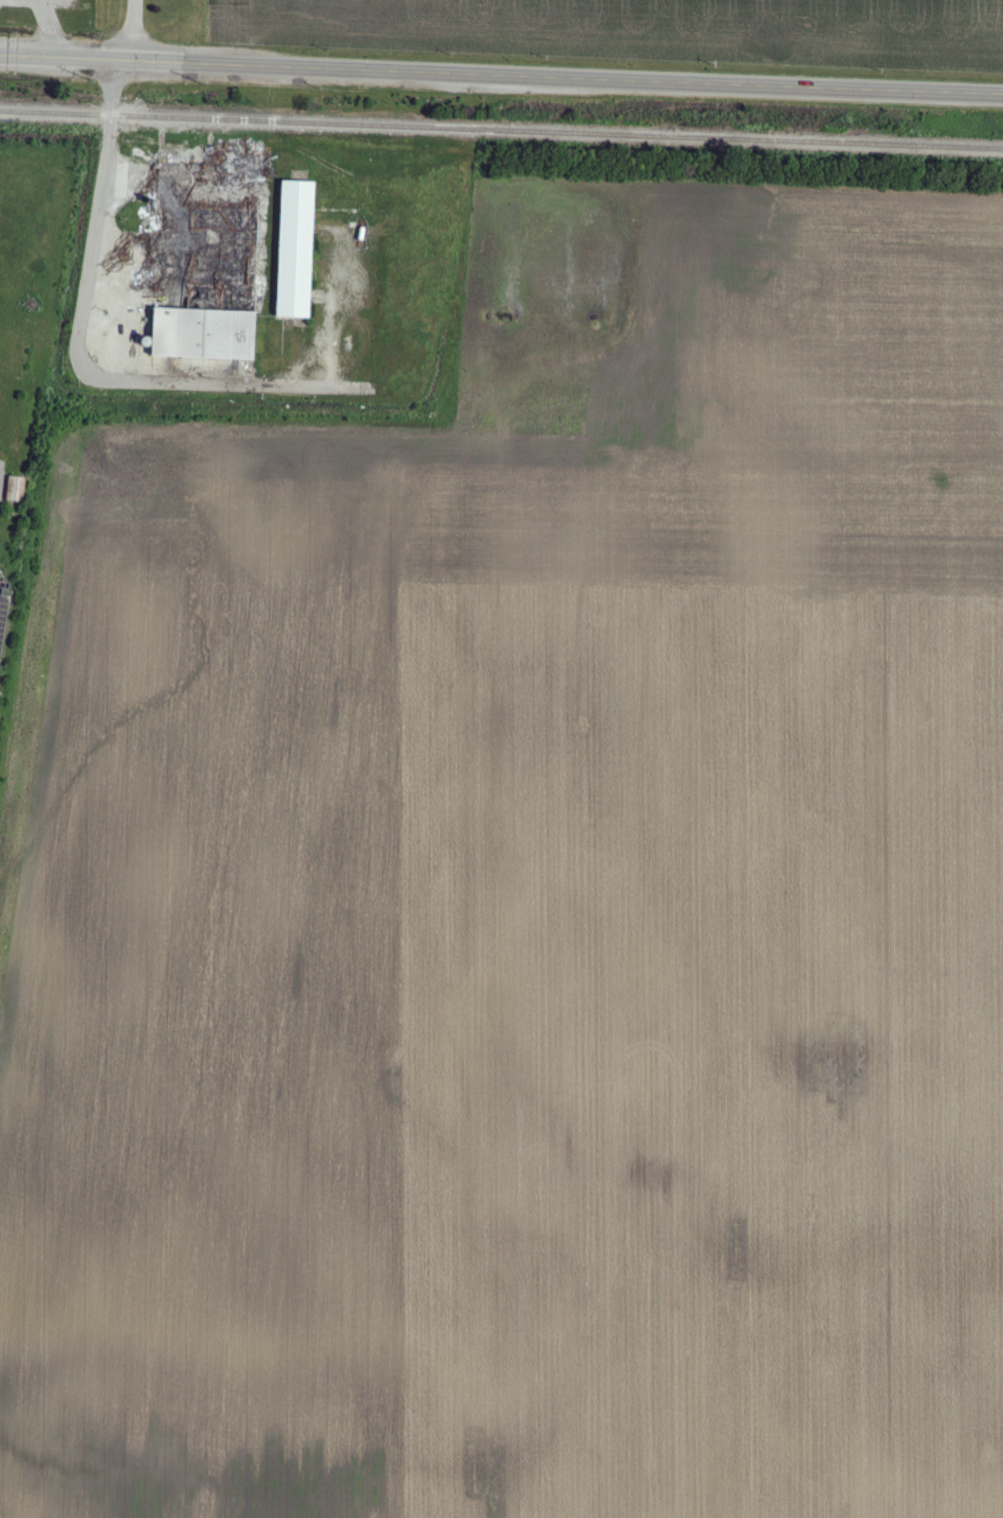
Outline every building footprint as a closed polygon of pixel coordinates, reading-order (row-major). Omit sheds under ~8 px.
[(282,180),(316,182),(310,317),(277,316),(282,180)] [(254,360),(153,357),(154,308),(256,312),(254,360)] [(7,501),(24,502),(25,477),(7,477),(7,501)] [(9,599),(0,597),(0,589),(9,590),(10,590),(9,599)]
